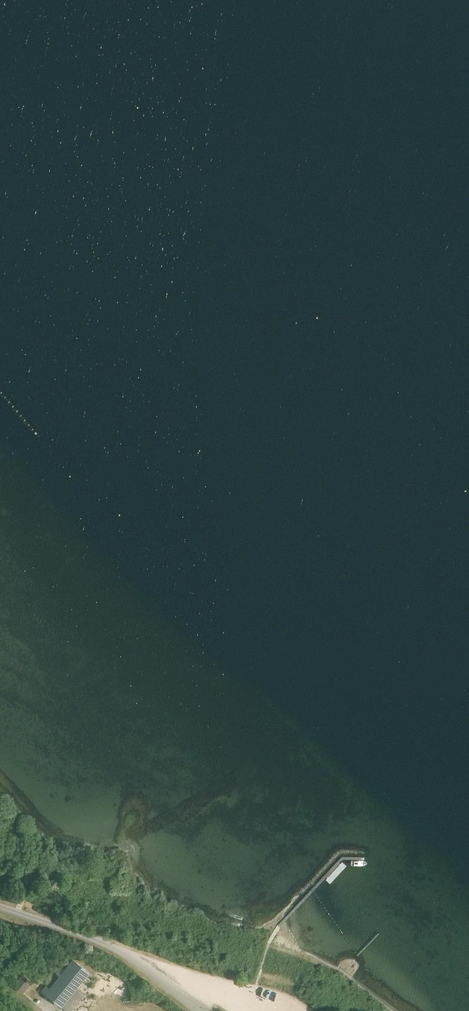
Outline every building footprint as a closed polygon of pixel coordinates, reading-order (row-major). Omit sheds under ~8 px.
[(39,990),(59,1005),(87,971),(70,958),(50,983),(46,981),(39,990)] [(29,981),(19,973),(10,984),(19,992),(29,981)]
